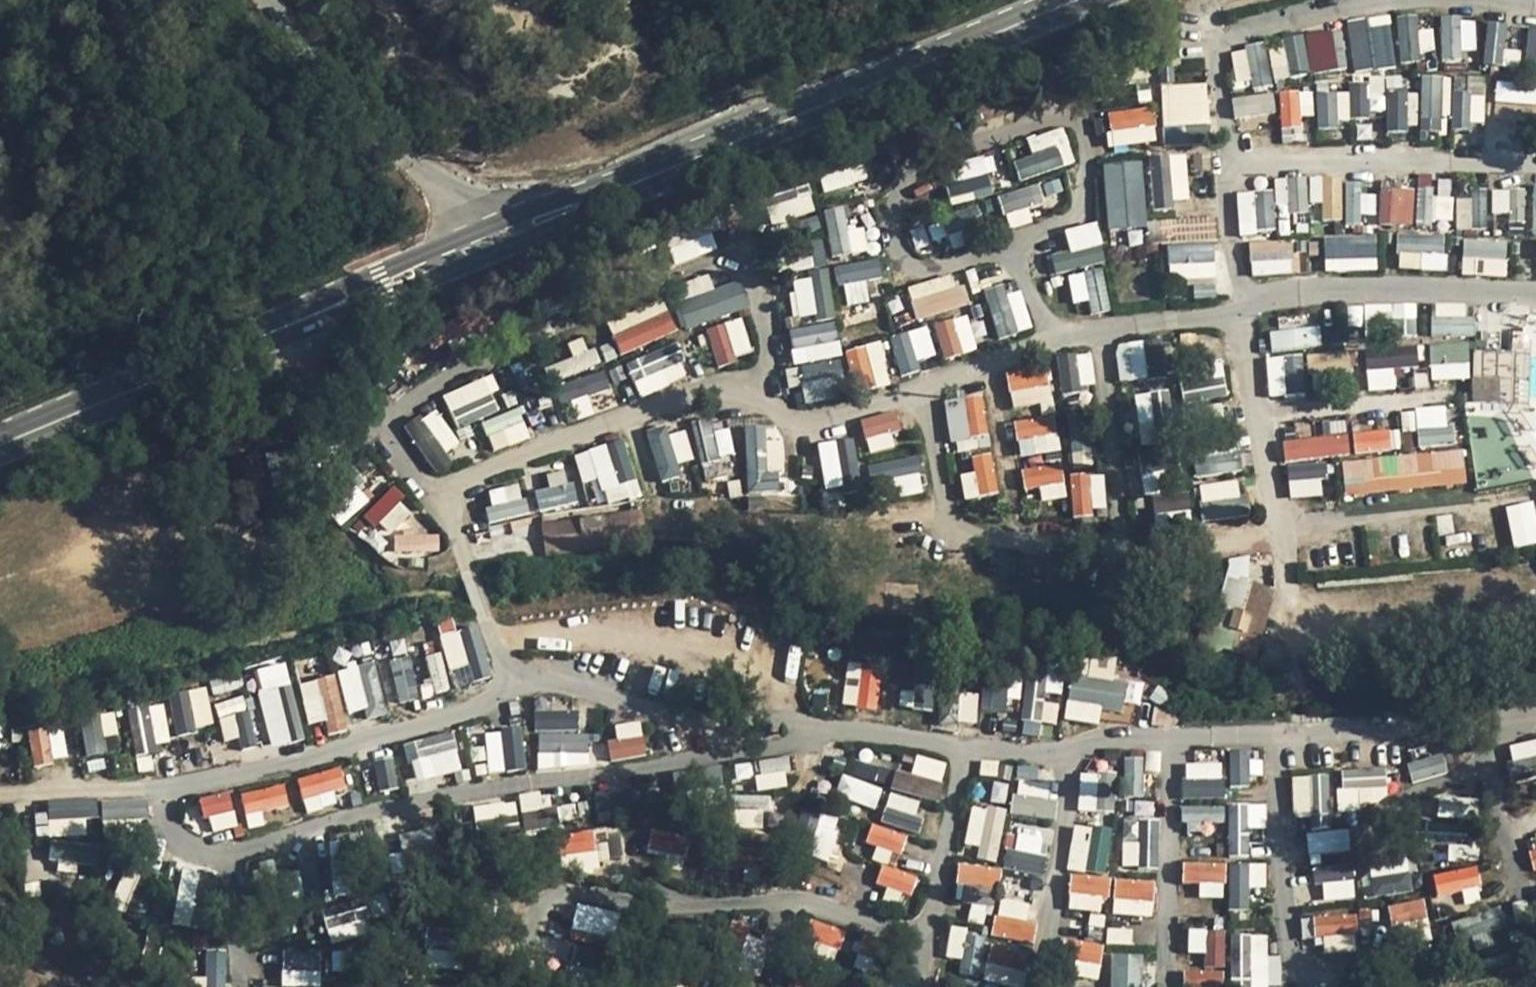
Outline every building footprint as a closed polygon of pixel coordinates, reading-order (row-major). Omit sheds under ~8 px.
[(1421,60),(1418,14),(1395,16),(1398,62),(1421,60)] [(1476,55),(1475,17),(1440,17),(1441,55),(1476,55)] [(1389,19),(1347,22),(1351,69),(1393,66),(1389,19)] [(1504,65),(1506,22),(1484,21),(1483,64),(1504,65)] [(1524,57),(1535,59),(1535,29),(1528,27),(1524,57)] [(1338,70),(1334,29),(1283,34),(1287,75),(1338,70)] [(1265,44),(1231,46),(1234,87),(1269,84),(1265,44)] [(1421,131),(1448,131),(1447,75),(1420,76),(1421,131)] [(1494,98),(1535,106),(1535,84),(1498,76),(1494,98)] [(1453,79),(1452,91),(1484,91),(1484,80),(1453,79)] [(1162,82),(1163,124),(1209,122),(1208,81),(1162,82)] [(1314,90),(1317,125),(1370,120),(1367,86),(1314,90)] [(1282,132),(1304,131),(1301,89),(1278,91),(1282,132)] [(1419,128),(1416,90),(1383,93),(1387,130),(1419,128)] [(1272,92),(1232,95),(1234,117),(1274,113),(1272,92)] [(1484,94),(1452,93),(1452,126),(1484,126),(1484,94)] [(1156,143),(1156,108),(1107,108),(1107,142),(1156,143)] [(1207,141),(1206,125),(1165,128),(1166,144),(1207,141)] [(1030,155),(1014,157),(1017,175),(1073,166),(1066,128),(1027,134),(1030,155)] [(939,167),(951,205),(992,193),(985,171),(996,168),(991,151),(939,167)] [(1189,202),(1186,152),(1148,155),(1152,205),(1189,202)] [(1142,159),(1102,162),(1107,229),(1147,226),(1142,159)] [(1308,211),(1306,175),(1274,177),(1277,213),(1308,211)] [(1309,177),(1309,200),(1321,199),(1321,221),(1343,220),(1342,176),(1309,177)] [(1032,221),(1029,209),(1045,205),(1040,183),(1000,193),(1007,227),(1032,221)] [(1376,222),(1413,226),(1417,188),(1380,184),(1376,222)] [(807,185),(763,198),(770,224),(815,212),(807,185)] [(1235,192),(1236,233),(1274,232),(1273,191),(1235,192)] [(1352,191),(1349,215),(1375,217),(1377,194),(1352,191)] [(1493,191),(1493,212),(1508,211),(1508,191),(1493,191)] [(1483,195),(1455,198),(1458,228),(1486,225),(1483,195)] [(824,208),(833,255),(852,252),(843,205),(824,208)] [(924,227),(933,255),(981,239),(972,212),(924,227)] [(1099,221),(1064,226),(1068,250),(1053,252),(1055,271),(1105,264),(1099,221)] [(675,263),(717,249),(710,231),(669,245),(675,263)] [(1324,271),(1377,270),(1376,234),(1323,235),(1324,271)] [(1397,270),(1446,269),(1446,235),(1397,236),(1397,270)] [(1505,277),(1509,241),(1465,237),(1461,273),(1505,277)] [(1251,277),(1293,273),(1290,240),(1248,243),(1251,277)] [(1167,245),(1167,276),(1216,277),(1216,245),(1167,245)] [(866,280),(883,276),(879,257),(836,266),(844,305),(870,300),(866,280)] [(1073,304),(1088,301),(1090,313),(1110,310),(1102,268),(1067,275),(1073,304)] [(835,314),(827,270),(811,273),(819,317),(835,314)] [(917,319),(966,303),(956,271),(906,287),(917,319)] [(739,279),(713,288),(709,273),(686,281),(692,299),(678,304),(686,327),(748,307),(739,279)] [(810,277),(790,279),(794,317),(814,315),(810,277)] [(1019,283),(984,294),(998,338),(1033,327),(1019,283)] [(1359,317),(1418,312),(1417,300),(1344,306),(1345,317),(1322,319),(1324,342),(1361,339),(1359,317)] [(703,327),(713,366),(752,356),(743,318),(703,327)] [(898,371),(938,360),(927,321),(901,329),(901,330),(888,333),(898,371)] [(1320,345),(1318,325),(1269,330),(1271,350),(1320,345)] [(878,329),(855,334),(857,345),(846,348),(855,391),(889,383),(878,329)] [(639,397),(690,375),(675,340),(624,362),(639,397)] [(1114,345),(1121,382),(1167,373),(1162,345),(1144,348),(1142,340),(1114,345)] [(1470,379),(1470,342),(1431,342),(1431,379),(1470,379)] [(1364,347),(1367,390),(1395,388),(1394,367),(1418,365),(1416,344),(1364,347)] [(1095,388),(1091,351),(1057,354),(1060,391),(1095,388)] [(1266,356),(1267,395),(1304,394),(1303,355),(1266,356)] [(803,402),(845,398),(841,360),(799,364),(803,402)] [(1176,371),(1184,405),(1229,395),(1221,361),(1176,371)] [(1005,371),(1014,409),(1054,399),(1045,362),(1005,371)] [(605,370),(557,385),(562,402),(610,387),(605,370)] [(443,394),(457,428),(504,408),(489,374),(443,394)] [(1473,398),(1496,398),(1496,382),(1473,382),(1473,398)] [(1178,465),(1170,389),(1135,393),(1145,493),(1155,492),(1153,468),(1178,465)] [(950,440),(989,435),(983,393),(944,398),(950,440)] [(1452,444),(1449,404),(1416,406),(1418,446),(1452,444)] [(435,476),(453,464),(445,452),(458,444),(435,406),(404,425),(435,476)] [(482,420),(493,451),(531,438),(519,407),(482,420)] [(892,431),(900,429),(897,410),(861,417),(867,451),(894,447),(892,431)] [(1401,411),(1402,431),(1415,431),(1414,411),(1401,411)] [(1013,422),(1021,457),(1061,449),(1053,413),(1013,422)] [(704,458),(732,455),(729,422),(701,425),(704,458)] [(781,492),(780,424),(744,424),(745,492),(781,492)] [(693,467),(685,425),(648,432),(656,474),(693,467)] [(1389,428),(1352,429),(1353,452),(1390,451),(1389,428)] [(1284,460),(1352,454),(1350,432),(1282,439),(1284,460)] [(835,439),(844,486),(861,483),(852,436),(835,439)] [(822,487),(840,486),(835,439),(818,441),(822,487)] [(581,483),(601,480),(605,502),(637,496),(627,440),(575,449),(581,483)] [(1237,444),(1192,447),(1194,475),(1239,472),(1237,444)] [(1463,449),(1341,460),(1344,495),(1466,484),(1463,449)] [(924,491),(917,454),(868,464),(874,501),(924,491)] [(955,466),(966,501),(1001,491),(991,455),(955,466)] [(1286,464),(1289,498),(1326,495),(1323,461),(1286,464)] [(1023,490),(1040,489),(1040,499),(1064,498),(1063,466),(1022,468),(1023,490)] [(547,472),(551,487),(534,491),(539,511),(575,503),(567,467),(547,472)] [(1106,512),(1104,471),(1069,474),(1072,514),(1106,512)] [(1244,479),(1199,483),(1202,521),(1247,516),(1244,479)] [(325,505),(340,524),(369,501),(353,482),(325,505)] [(484,490),(492,522),(528,514),(521,482),(484,490)] [(385,537),(414,513),(393,487),(364,512),(385,537)] [(1152,496),(1154,513),(1190,509),(1188,493),(1152,496)] [(1503,505),(1513,547),(1535,542),(1535,517),(1532,499),(1503,505)] [(610,549),(608,534),(642,531),(640,511),(541,520),(544,555),(610,549)] [(439,550),(438,531),(393,535),(395,554),(439,550)] [(1235,556),(1219,625),(1262,635),(1273,587),(1246,581),(1251,559),(1235,556)] [(493,675),(476,623),(456,629),(453,619),(436,624),(456,687),(493,675)] [(433,693),(448,690),(442,652),(427,654),(433,693)] [(389,658),(396,702),(418,698),(411,655),(389,658)] [(286,661),(253,669),(271,747),(304,740),(286,661)] [(376,661),(338,667),(346,718),(384,712),(376,661)] [(845,666),(844,707),(879,709),(880,667),(845,666)] [(1039,735),(1040,722),(1056,723),(1058,697),(1060,697),(1062,669),(1028,667),(1023,734),(1039,735)] [(983,710),(1013,713),(1018,673),(987,669),(983,710)] [(1073,672),(1063,717),(1098,725),(1102,708),(1120,712),(1126,683),(1073,672)] [(308,724),(324,720),(328,735),(349,730),(335,673),(298,682),(308,724)] [(905,706),(931,708),(933,678),(908,676),(905,706)] [(174,733),(212,727),(206,687),(168,692),(174,733)] [(225,741),(238,737),(241,750),(258,746),(245,696),(215,704),(225,741)] [(163,702),(127,707),(133,751),(170,746),(163,702)] [(107,753),(104,736),(117,734),(113,711),(79,717),(85,756),(107,753)] [(537,768),(591,767),(590,732),(578,733),(577,711),(535,712),(537,768)] [(615,723),(617,738),(606,740),(609,760),(646,754),(641,719),(615,723)] [(54,726),(28,729),(33,764),(59,760),(54,726)] [(521,728),(483,731),(487,772),(525,769),(521,728)] [(413,780),(462,769),(453,731),(404,742),(413,780)] [(1512,763),(1535,756),(1535,738),(1508,747),(1512,763)] [(1250,784),(1247,749),(1227,751),(1231,785),(1250,784)] [(1406,764),(1412,784),(1448,772),(1442,752),(1406,764)] [(915,754),(910,772),(895,768),(890,788),(937,801),(947,762),(915,754)] [(1143,795),(1143,756),(1122,756),(1122,795),(1143,795)] [(394,757),(373,760),(376,790),(397,787),(394,757)] [(756,761),(760,789),(790,785),(786,757),(756,761)] [(849,757),(844,771),(884,785),(889,771),(849,757)] [(1184,796),(1223,795),(1223,761),(1183,762),(1184,796)] [(1018,765),(1011,813),(1055,820),(1059,790),(1036,786),(1039,768),(1018,765)] [(342,766),(297,776),(304,808),(349,799),(342,766)] [(1385,766),(1336,771),(1340,808),(1388,803),(1385,766)] [(1329,773),(1312,774),(1313,814),(1331,813),(1329,773)] [(834,795),(876,808),(883,787),(841,774),(834,795)] [(1292,775),(1293,814),(1311,813),(1309,775),(1292,775)] [(1077,808),(1111,812),(1114,780),(1080,776),(1077,808)] [(283,780),(201,798),(208,832),(244,824),(244,828),(263,824),(260,811),(289,805),(283,780)] [(525,830),(551,824),(543,790),(518,796),(525,830)] [(891,792),(880,819),(912,831),(922,804),(891,792)] [(48,801),(49,820),(98,816),(96,797),(48,801)] [(148,818),(147,799),(101,800),(101,820),(148,818)] [(473,804),(475,828),(518,824),(515,799),(473,804)] [(1225,804),(1229,854),(1250,852),(1248,829),(1266,827),(1264,801),(1225,804)] [(979,844),(977,858),(998,860),(1003,807),(969,804),(965,843),(979,844)] [(1183,823),(1224,822),(1223,804),(1183,806),(1183,823)] [(1148,865),(1147,805),(1125,805),(1126,866),(1148,865)] [(829,861),(841,817),(821,812),(809,856),(829,861)] [(1019,823),(1013,848),(1044,856),(1050,831),(1019,823)] [(865,843),(875,845),(872,861),(898,866),(905,831),(869,824),(865,843)] [(1067,869),(1084,871),(1090,826),(1073,824),(1067,869)] [(1471,843),(1471,824),(1425,824),(1425,843),(1471,843)] [(1108,871),(1110,827),(1091,826),(1088,870),(1108,871)] [(433,828),(400,833),(404,857),(437,851),(433,828)] [(651,829),(647,850),(684,857),(688,836),(651,829)] [(1307,832),(1311,874),(1352,870),(1348,829),(1307,832)] [(596,830),(558,831),(559,869),(597,868),(596,830)] [(327,837),(331,893),(357,891),(353,835),(327,837)] [(106,863),(106,844),(50,843),(50,863),(106,863)] [(1535,870),(1535,848),(1527,850),(1533,871),(1535,870)] [(1042,873),(1043,855),(1005,852),(1004,870),(1042,873)] [(1364,896),(1410,892),(1406,852),(1361,856),(1364,896)] [(1199,897),(1226,897),(1225,860),(1182,860),(1183,883),(1199,883),(1199,897)] [(1228,863),(1229,909),(1250,909),(1249,888),(1266,888),(1265,862),(1228,863)] [(911,896),(918,876),(882,864),(875,884),(911,896)] [(955,885),(996,887),(997,866),(956,864),(955,885)] [(1436,895),(1482,885),(1477,864),(1431,874),(1436,895)] [(182,868),(171,923),(209,931),(220,875),(182,868)] [(1069,909),(1107,909),(1106,873),(1068,874),(1069,909)] [(1113,914),(1154,915),(1154,879),(1113,878),(1113,914)] [(1355,897),(1353,879),(1321,882),(1322,900),(1355,897)] [(956,887),(954,900),(991,904),(992,891),(956,887)] [(999,897),(991,935),(1032,943),(1037,921),(1024,919),(1028,903),(999,897)] [(1390,923),(1427,917),(1424,898),(1387,904),(1390,923)] [(323,909),(328,939),(371,932),(366,903),(323,909)] [(613,939),(619,912),(576,903),(571,930),(613,939)] [(1312,914),(1314,934),(1357,931),(1356,911),(1312,914)] [(809,916),(796,946),(833,962),(846,932),(809,916)] [(1481,932),(1479,916),(1455,920),(1458,936),(1481,932)] [(945,956),(960,959),(966,928),(951,925),(945,956)] [(1188,928),(1188,953),(1205,953),(1205,928),(1188,928)] [(1225,980),(1224,929),(1206,929),(1207,969),(1184,969),(1184,981),(1225,980)] [(1281,955),(1268,955),(1268,933),(1232,934),(1233,986),(1281,986),(1281,955)] [(1079,940),(1076,976),(1099,979),(1103,942),(1079,940)] [(1031,953),(990,943),(982,980),(1013,986),(1022,986),(1031,953)] [(281,948),(282,986),(321,985),(321,948),(281,948)] [(226,949),(205,949),(206,986),(226,986),(226,949)] [(1140,953),(1110,953),(1110,986),(1141,986),(1140,953)]
